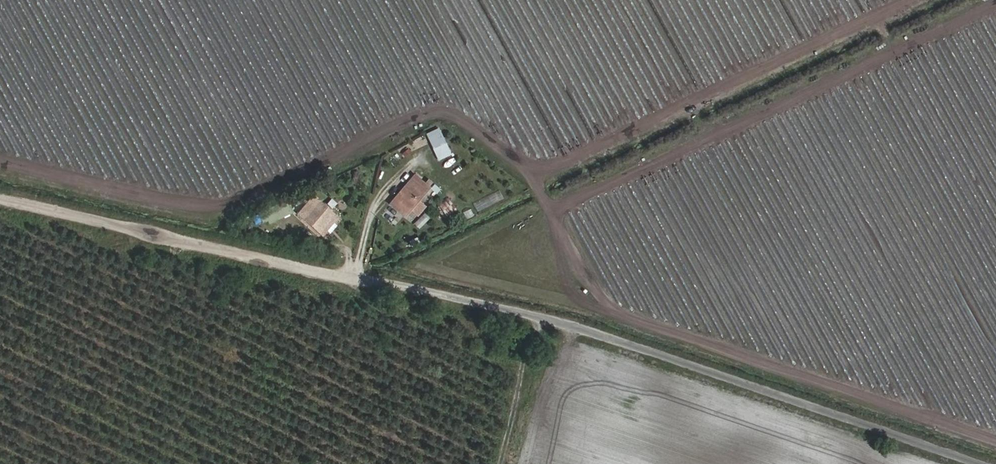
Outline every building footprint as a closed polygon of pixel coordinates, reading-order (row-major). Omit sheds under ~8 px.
[(450,152),(445,137),(435,140),(441,155),(450,152)] [(407,215),(433,184),(419,173),(393,203),(407,215)] [(436,204),(444,217),(456,210),(448,197),(436,204)] [(323,233),(339,214),(323,201),(307,220),(323,233)] [(465,219),(474,216),(471,208),(462,212),(465,219)] [(419,229),(430,218),(425,212),(413,223),(419,229)] [(325,235),(341,216),(339,214),(323,233),(325,235)]
